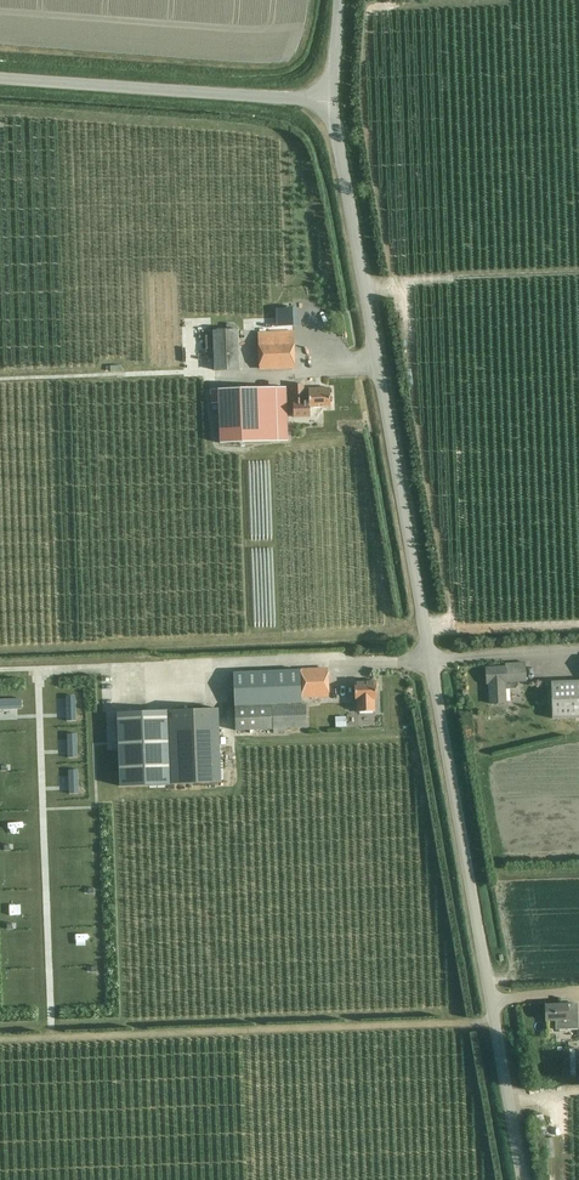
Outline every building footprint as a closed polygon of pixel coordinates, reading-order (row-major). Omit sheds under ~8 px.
[(293,309),(276,309),(277,327),(293,327),(293,309)] [(228,331),(214,331),(214,371),(239,370),(238,331),(233,331),(233,325),(227,325),(228,331)] [(292,331),(258,332),(258,368),(293,368),(292,331)] [(310,389),(310,401),(304,401),(304,384),(293,384),(293,402),(294,402),(294,416),(311,416),(311,406),(331,406),(330,388),(310,389)] [(212,401),(219,401),(220,441),(287,440),(286,386),(211,387),(212,401)] [(504,667),(485,668),(486,684),(488,683),(489,704),(505,703),(504,690),(504,689),(515,688),(518,685),(518,681),(527,681),(525,662),(514,663),(504,664),(504,667)] [(327,671),(302,672),(303,698),(328,697),(327,671)] [(302,672),(234,676),(236,730),(304,727),(303,698),(302,672)] [(376,680),(354,681),(355,699),(357,699),(358,712),(375,711),(374,699),(376,699),(376,680)] [(550,682),(551,718),(578,717),(578,681),(550,682)] [(120,786),(163,784),(171,784),(168,710),(159,711),(117,712),(120,786)] [(172,787),(222,785),(218,712),(169,714),(172,787)] [(346,717),(335,717),(335,727),(346,727),(346,717)] [(573,1005),(545,1006),(545,1021),(554,1021),(554,1031),(576,1030),(575,1005),(573,1005)]
